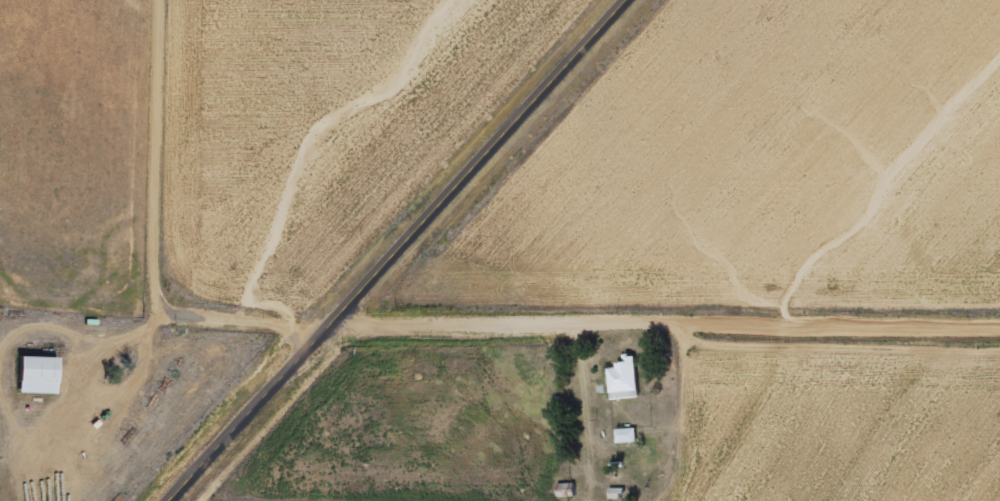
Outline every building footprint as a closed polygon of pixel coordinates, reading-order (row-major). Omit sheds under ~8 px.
[(611,368),(614,401),(642,398),(638,357),(629,358),(629,366),(611,368)] [(58,359),(20,359),(20,396),(58,396),(58,359)] [(619,431),(619,443),(637,443),(637,431),(619,431)]
